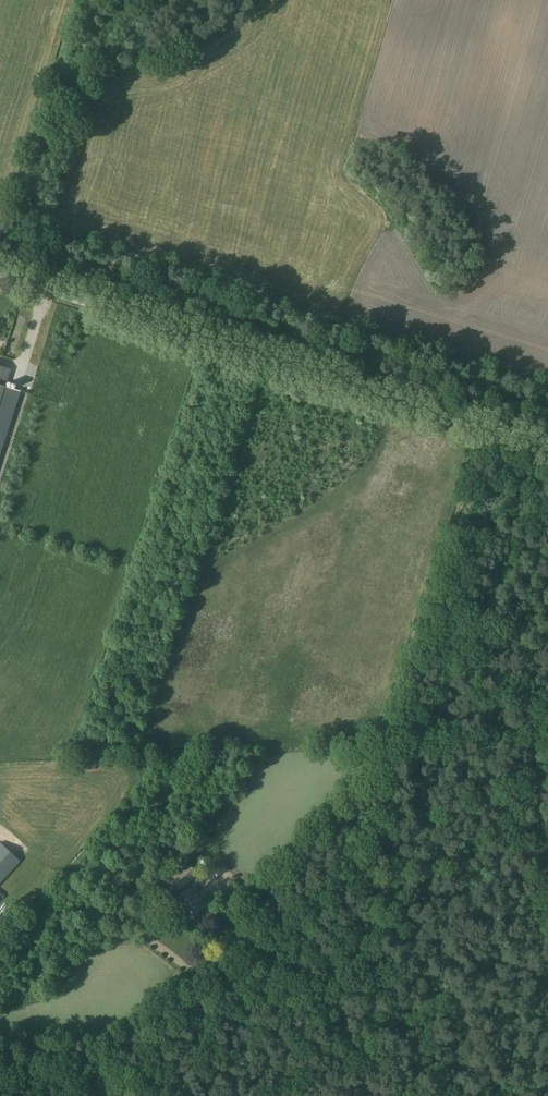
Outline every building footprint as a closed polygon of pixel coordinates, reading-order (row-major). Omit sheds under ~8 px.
[(10,491),(14,474),(0,471),(0,489),(10,491)] [(19,860),(0,844),(0,881),(19,860)] [(188,889),(184,885),(196,873),(188,864),(170,881),(179,890),(179,889),(184,894),(178,899),(182,904),(179,907),(187,915),(190,912),(194,917),(205,906),(189,889),(188,889)] [(122,903),(138,891),(130,881),(115,894),(122,903)]
